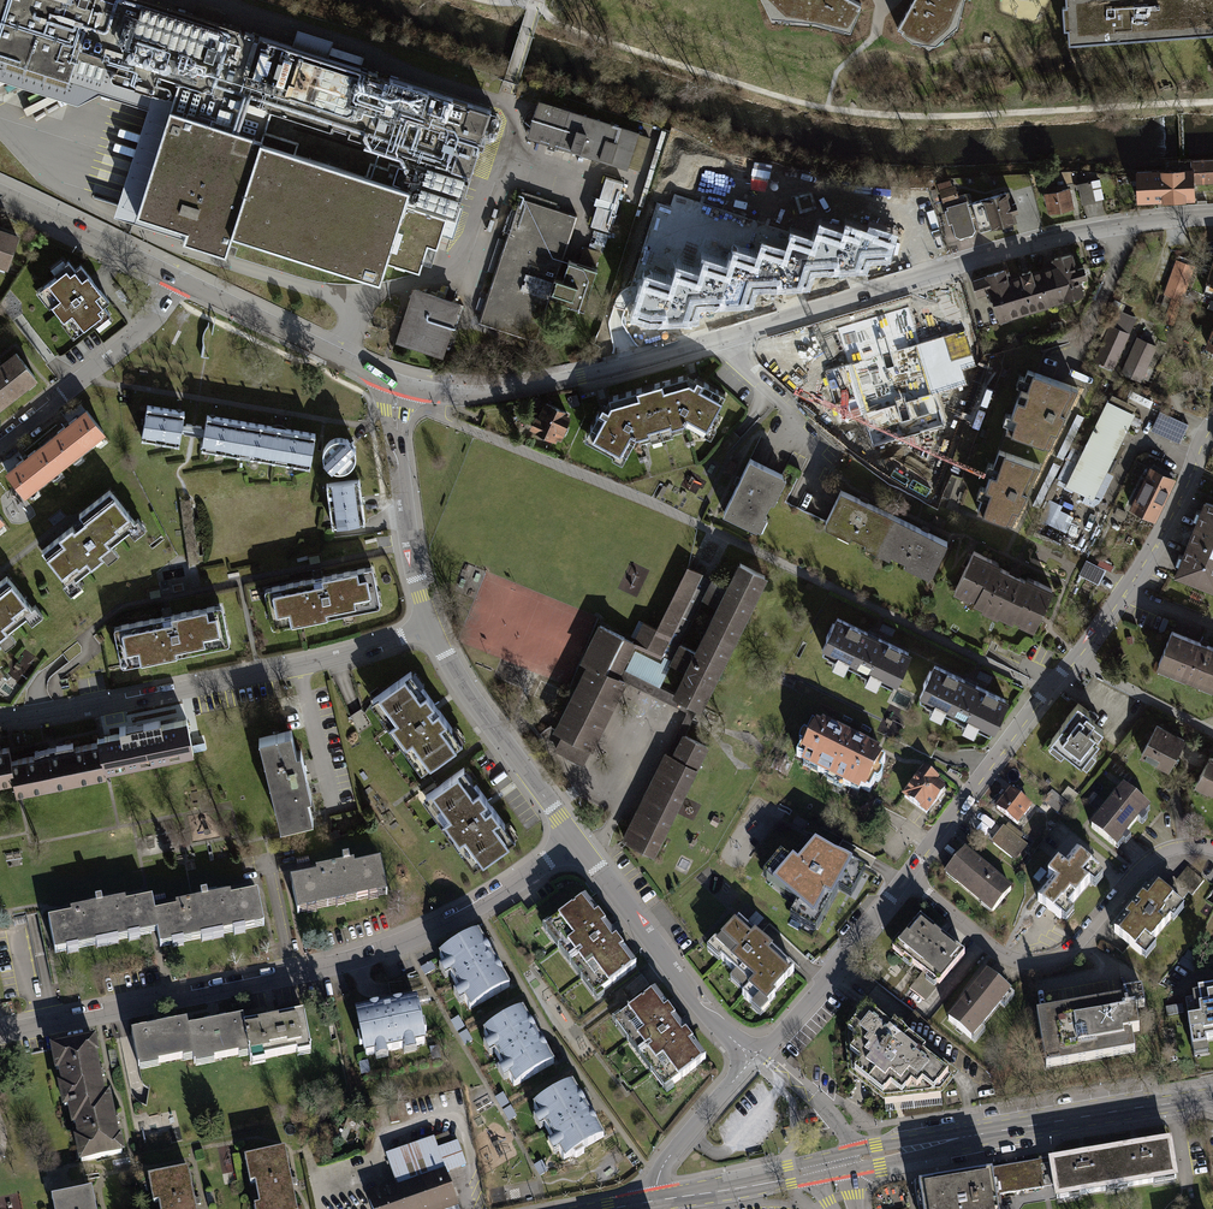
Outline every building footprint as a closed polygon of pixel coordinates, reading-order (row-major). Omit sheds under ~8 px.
[(145,0),(0,0),(0,58),(169,112),(137,214),(188,230),(184,240),(226,253),(232,234),(380,281),(386,262),(419,273),(428,246),(437,248),(446,218),(404,204),(419,158),(470,174),(491,110),(145,0)] [(771,16),(818,21),(851,30),(862,3),(856,0),(763,0),(771,16)] [(902,28),(928,42),(950,25),(959,0),(917,0),(902,28)] [(1066,7),(1063,7),(1065,30),(1069,30),(1070,43),(1212,34),(1212,0),(1066,0),(1066,7)] [(647,136),(540,102),(529,135),(636,169),(647,136)] [(1138,201),(1194,199),(1193,181),(1212,181),(1212,159),(1182,160),(1165,160),(1165,171),(1137,173),(1138,201)] [(598,200),(616,206),(624,182),(606,176),(598,200)] [(969,194),(959,197),(954,179),(940,183),(947,207),(971,200),(969,194)] [(1060,179),(1037,184),(1044,218),(1076,212),(1071,189),(1062,191),(1060,179)] [(1083,203),(1105,200),(1102,181),(1080,184),(1083,203)] [(1004,194),(975,201),(982,230),(1011,223),(1004,194)] [(520,197),(479,322),(536,341),(577,216),(520,197)] [(616,206),(598,200),(591,225),(608,230),(616,206)] [(967,202),(947,208),(956,237),(961,240),(973,236),(975,231),(967,202)] [(844,232),(821,225),(815,240),(811,270),(864,267),(867,257),(887,257),(895,233),(871,225),(869,231),(846,224),(844,232)] [(0,230),(0,267),(5,269),(16,236),(0,230)] [(788,250),(763,243),(757,258),(755,287),(807,284),(811,270),(815,240),(793,233),(788,250)] [(729,267),(706,259),(701,274),(698,304),(750,302),(755,287),(757,258),(734,250),(729,267)] [(1065,257),(1035,264),(1046,307),(1075,300),(1065,257)] [(596,268),(569,260),(557,301),(584,309),(596,268)] [(1163,319),(1173,323),(1194,267),(1178,261),(1166,293),(1172,296),(1163,319)] [(67,318),(79,332),(96,319),(99,323),(110,314),(104,305),(109,301),(81,266),(75,270),(68,262),(58,270),(61,273),(43,287),(55,302),(52,304),(64,320),(67,318)] [(1035,264),(1006,271),(1017,314),(1046,307),(1035,264)] [(1202,293),(1212,297),(1212,265),(1202,293)] [(673,285),(646,277),(633,315),(649,321),(694,318),(698,304),(701,274),(679,268),(673,285)] [(1006,271),(977,279),(988,321),(1017,314),(1006,271)] [(462,305),(415,289),(399,338),(446,354),(462,305)] [(920,312),(923,331),(965,323),(961,304),(920,312)] [(1119,306),(1095,360),(1116,370),(1140,315),(1119,306)] [(893,322),(845,336),(858,380),(863,379),(875,420),(881,419),(893,461),(931,450),(893,322)] [(1123,369),(1144,379),(1160,346),(1139,336),(1123,369)] [(0,361),(0,411),(39,381),(15,349),(0,361)] [(1078,388),(1028,371),(1007,430),(1050,446),(1078,388)] [(687,375),(648,386),(659,425),(669,421),(671,426),(684,422),(703,433),(704,431),(700,429),(705,421),(709,423),(725,393),(697,377),(694,383),(688,380),(687,375)] [(602,405),(587,434),(616,450),(619,446),(626,450),(624,454),(625,455),(637,435),(650,432),(648,428),(659,425),(648,386),(609,397),(611,404),(608,409),(602,405)] [(1107,399),(1065,482),(1094,497),(1136,413),(1107,399)] [(570,414),(547,403),(534,430),(556,441),(570,414)] [(184,413),(145,407),(140,439),(179,444),(184,413)] [(103,436),(81,410),(47,438),(69,464),(103,436)] [(1151,431),(1179,444),(1188,424),(1160,411),(1151,431)] [(237,454),(242,422),(207,417),(202,449),(237,454)] [(276,460),(281,429),(242,422),(237,454),(276,460)] [(313,466),(319,435),(281,429),(276,460),(313,466)] [(341,473),(353,468),(359,455),(354,443),(341,437),(328,442),(323,455),(328,468),(341,473)] [(69,464),(47,438),(8,471),(30,497),(69,464)] [(1040,464),(1000,451),(977,509),(1012,521),(1040,464)] [(785,475),(751,458),(724,512),(758,529),(785,475)] [(1173,473),(1154,463),(1143,484),(1164,495),(1173,478),(1171,477),(1173,473)] [(360,481),(328,485),(333,528),(365,524),(360,481)] [(1164,495),(1143,484),(1141,490),(1137,488),(1131,500),(1135,501),(1131,508),(1153,519),(1164,495)] [(896,513),(842,487),(824,523),(878,549),(896,513)] [(83,517),(44,550),(71,583),(106,555),(101,549),(134,523),(108,491),(81,514),(83,517)] [(1205,501),(1176,573),(1212,588),(1212,504),(1205,501)] [(1065,532),(1074,516),(1053,506),(1045,522),(1065,532)] [(896,513),(878,549),(930,573),(947,538),(896,513)] [(1055,584),(973,546),(953,590),(1034,628),(1055,584)] [(1103,585),(1111,567),(1089,557),(1081,575),(1103,585)] [(687,569),(674,602),(762,601),(771,578),(740,565),(731,587),(687,569)] [(267,595),(273,629),(381,607),(375,574),(267,595)] [(5,639),(1,633),(34,606),(8,575),(0,581),(0,643),(5,639)] [(711,718),(753,601),(670,603),(662,626),(657,627),(643,621),(643,640),(636,640),(598,626),(584,667),(558,737),(562,738),(555,758),(592,771),(625,682),(623,682),(626,673),(664,687),(671,668),(685,673),(674,704),(711,718)] [(114,628),(122,667),(231,647),(223,607),(114,628)] [(908,646),(837,612),(821,647),(891,681),(908,646)] [(1174,624),(1158,662),(1212,685),(1212,641),(1174,624)] [(1007,692),(936,660),(919,696),(990,729),(1007,692)] [(463,742),(411,671),(378,695),(388,708),(383,712),(399,734),(403,732),(409,740),(405,743),(415,757),(420,753),(430,766),(463,742)] [(1091,709),(1078,699),(1051,739),(1084,762),(1107,730),(1086,715),(1091,709)] [(882,753),(819,721),(799,759),(863,792),(882,753)] [(185,722),(100,738),(101,744),(106,771),(191,755),(185,722)] [(1153,725),(1141,751),(1170,766),(1183,741),(1153,725)] [(293,731),(259,738),(279,825),(313,817),(293,731)] [(664,754),(625,846),(661,861),(709,745),(685,735),(675,759),(664,754)] [(101,744),(11,761),(15,780),(18,794),(107,776),(106,771),(101,744)] [(0,752),(0,783),(15,780),(11,761),(9,750),(0,752)] [(1205,756),(1192,782),(1212,793),(1212,760),(1205,756)] [(515,838),(464,767),(431,791),(441,804),(435,808),(452,831),(456,828),(462,836),(457,840),(467,853),(474,849),(483,862),(515,838)] [(947,786),(921,767),(901,795),(927,814),(947,786)] [(1031,806),(1008,788),(991,811),(1014,828),(1031,806)] [(1123,790),(1090,831),(1112,848),(1144,807),(1123,790)] [(800,865),(779,890),(821,923),(835,904),(839,907),(860,869),(822,850),(805,869),(800,865)] [(1007,888),(961,852),(942,877),(988,913),(1007,888)] [(1075,855),(1037,902),(1058,919),(1096,872),(1075,855)] [(378,864),(291,881),(298,916),(385,899),(378,864)] [(1149,887),(1111,935),(1141,958),(1187,900),(1191,903),(1200,891),(1185,879),(1177,889),(1172,885),(1162,898),(1149,887)] [(258,891),(154,911),(159,937),(162,948),(265,928),(258,891)] [(152,898),(47,918),(54,957),(159,937),(154,911),(152,898)] [(634,965),(584,898),(544,928),(594,995),(634,965)] [(746,925),(789,963),(800,950),(757,912),(746,925)] [(965,955),(920,918),(894,949),(922,972),(909,988),(923,1000),(950,968),(952,970),(965,955)] [(742,996),(753,1006),(760,999),(766,1004),(774,997),(771,995),(793,971),(739,921),(717,943),(727,952),(720,959),(750,987),(742,996)] [(479,933),(439,956),(469,1010),(510,987),(479,933)] [(1007,995),(981,975),(947,1017),(973,1038),(1007,995)] [(1198,987),(1203,1014),(1188,1016),(1195,1055),(1211,1052),(1209,1041),(1212,1040),(1212,984),(1198,987)] [(705,1060),(652,991),(613,1020),(666,1089),(705,1060)] [(1118,1001),(1036,1015),(1045,1069),(1135,1053),(1131,1031),(1139,1029),(1136,1014),(1149,1012),(1145,991),(1118,996),(1118,1001)] [(417,999),(354,1013),(364,1058),(427,1044),(417,999)] [(951,1075),(866,1006),(847,1028),(851,1070),(883,1096),(939,1089),(951,1075)] [(522,1009),(483,1031),(514,1085),(553,1063),(522,1009)] [(299,1021),(242,1032),(246,1052),(248,1062),(305,1051),(299,1021)] [(240,1022),(184,1033),(188,1053),(190,1063),(246,1052),(242,1032),(240,1022)] [(182,1023),(126,1035),(132,1065),(188,1053),(184,1033),(182,1023)] [(88,1047),(58,1053),(69,1106),(75,1104),(99,1100),(88,1047)] [(572,1086),(533,1108),(564,1161),(602,1139),(572,1086)] [(99,1100),(75,1104),(86,1157),(115,1151),(105,1098),(99,1100)] [(365,1192),(371,1208),(452,1208),(458,1207),(459,1206),(446,1168),(463,1162),(452,1130),(385,1153),(395,1181),(365,1192)] [(1171,1141),(1107,1153),(1114,1195),(1178,1183),(1171,1141)] [(1107,1153),(1045,1163),(1053,1205),(1114,1195),(1107,1153)] [(243,1163),(252,1208),(290,1208),(279,1155),(243,1163)] [(1040,1167),(994,1175),(999,1202),(1044,1194),(1040,1167)] [(149,1181),(155,1208),(193,1208),(186,1173),(149,1181)] [(917,1188),(921,1208),(1000,1208),(999,1202),(994,1175),(917,1188)] [(53,1200),(55,1208),(93,1208),(90,1193),(53,1200)]
